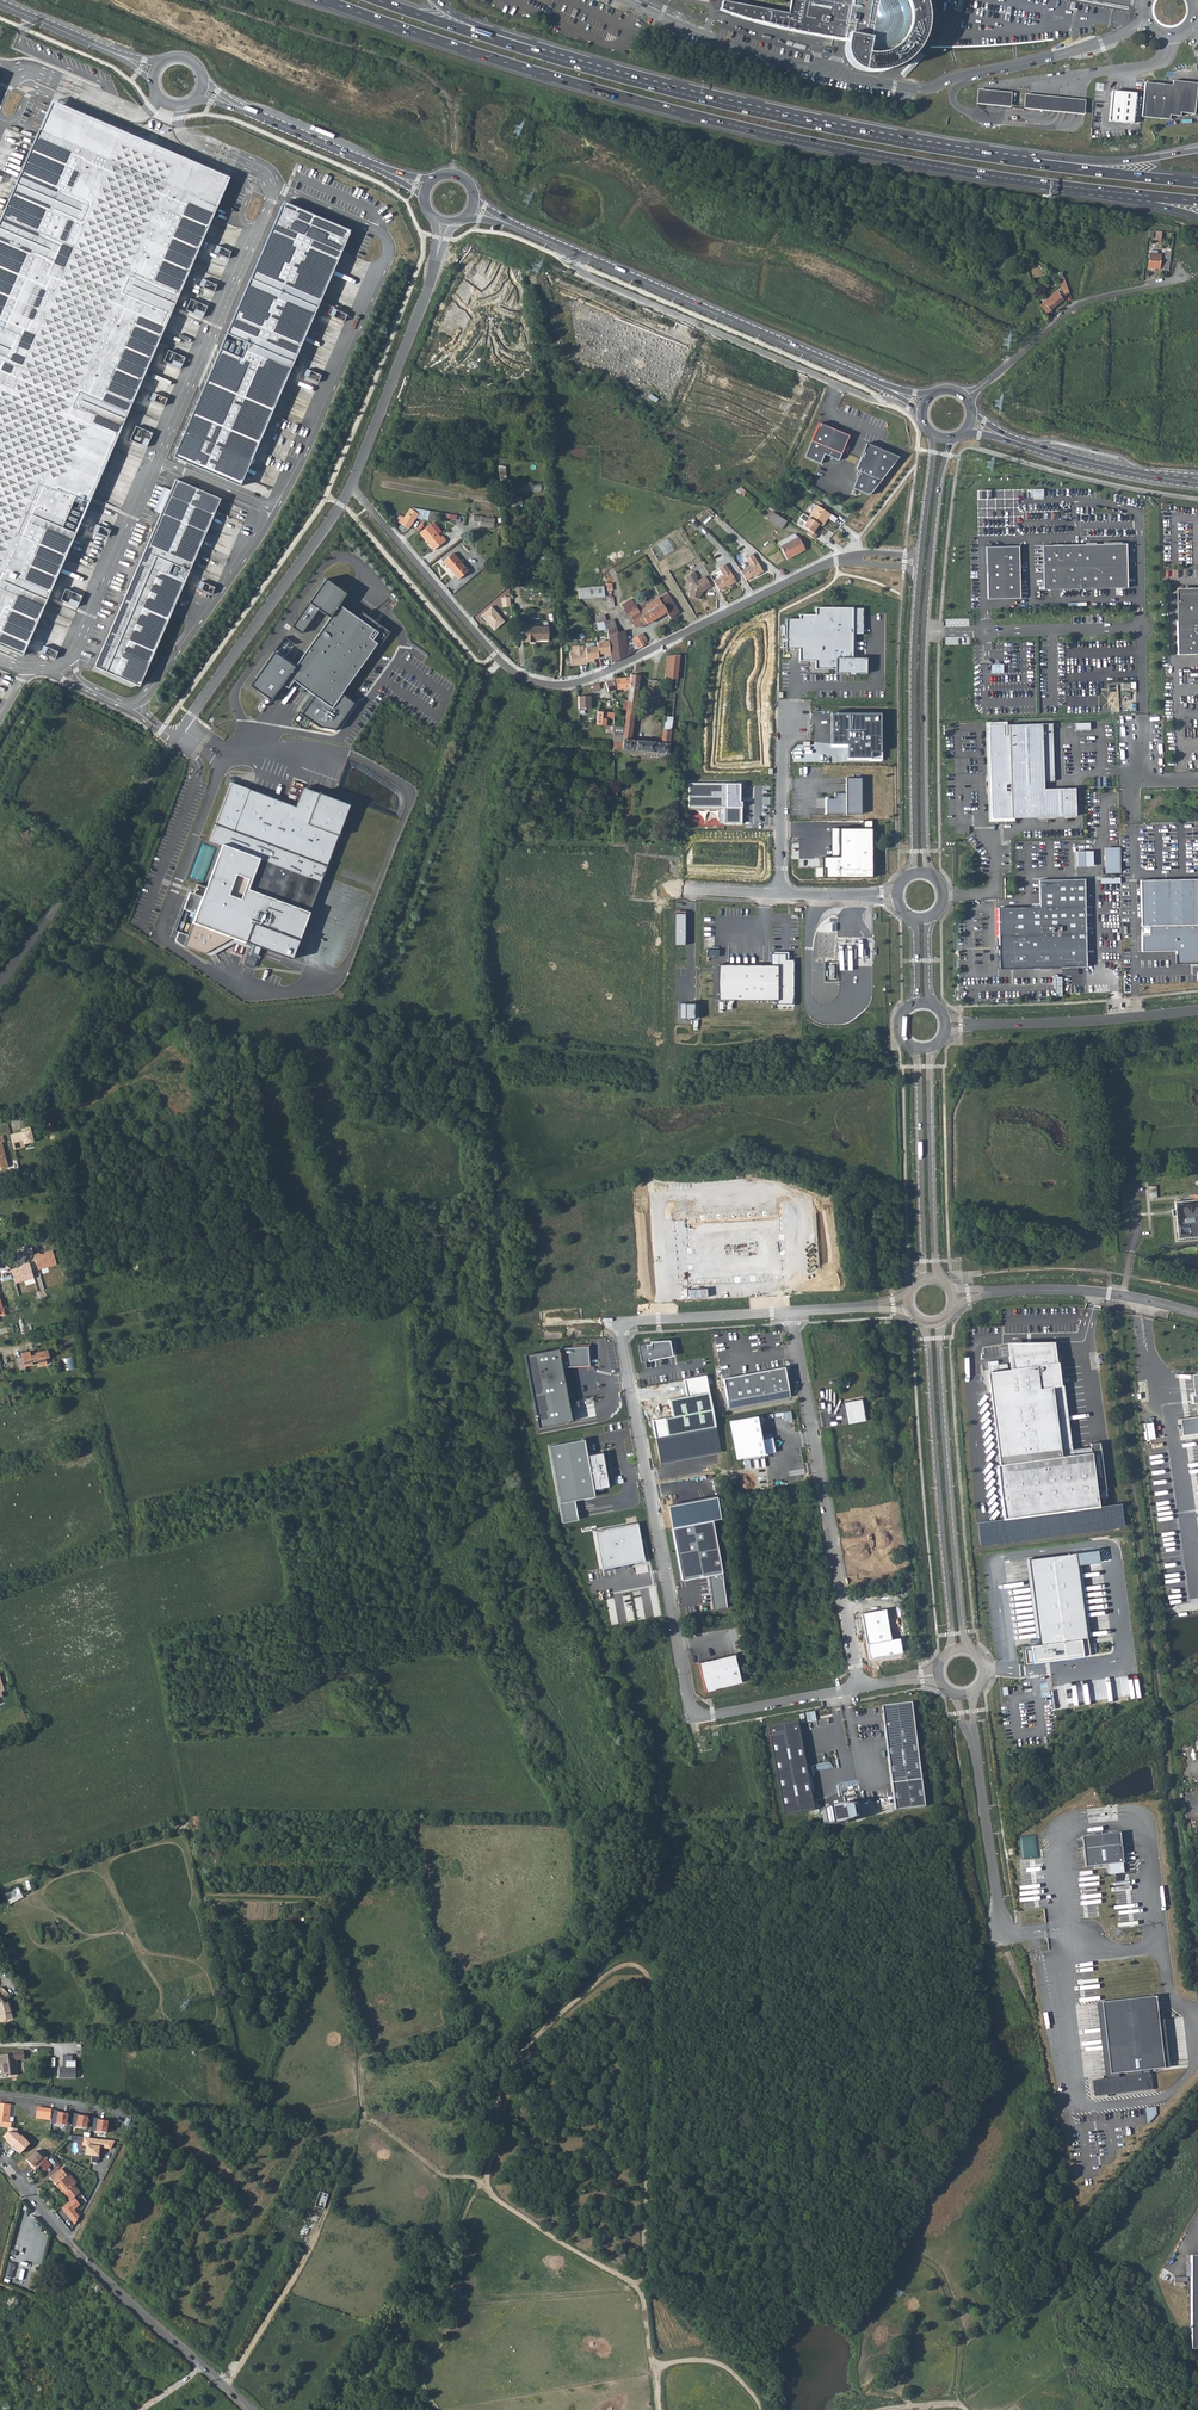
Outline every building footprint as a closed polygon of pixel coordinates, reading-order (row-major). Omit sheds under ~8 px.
[(795,1),(793,13),(727,0),(725,12),(728,13),(731,14),(734,15),(737,16),(740,17),(743,18),(746,19),(749,20),(753,21),(756,22),(759,22),(762,23),(765,24),(768,25),(771,26),(775,26),(778,27),(782,28),(785,29),(789,30),(796,31),(803,32),(808,34),(813,35),(819,36),(824,36),(831,38),(836,38),(846,40),(845,49),(846,55),(848,60),(851,64),(857,68),(866,71),(875,72),(883,71),(888,70),(899,65),(911,56),(914,53),(917,49),(921,43),(927,29),(928,22),(928,13),(927,4),(926,0),(790,0),(795,1)] [(1145,82),(1141,117),(1169,120),(1170,115),(1180,116),(1180,113),(1194,114),(1197,84),(1172,81),(1172,85),(1145,82)] [(1117,94),(1111,93),(1109,122),(1133,124),(1136,93),(1118,92),(1117,94)] [(1009,96),(979,93),(978,105),(1008,108),(1009,96)] [(1085,103),(1025,97),(1024,109),(1084,115),(1085,103)] [(229,179),(187,160),(114,129),(51,102),(40,129),(16,184),(0,220),(0,644),(22,654),(34,624),(46,598),(48,593),(81,517),(88,500),(91,495),(113,445),(115,440),(124,419),(138,386),(153,353),(167,320),(174,305),(183,282),(195,255),(200,244),(212,217),(217,206),(229,179)] [(349,233),(282,204),(219,350),(238,358),(192,465),(240,486),(349,233)] [(213,251),(227,257),(230,251),(216,245),(213,251)] [(1157,255),(1158,250),(1151,249),(1151,254),(1149,254),(1148,268),(1159,269),(1160,255),(1157,255)] [(199,284),(212,290),(215,284),(202,278),(199,284)] [(1040,305),(1048,315),(1052,312),(1050,310),(1065,298),(1061,292),(1059,294),(1057,291),(1040,305)] [(185,309),(201,316),(206,305),(190,298),(185,309)] [(329,314),(343,320),(346,313),(332,307),(329,314)] [(163,361),(179,368),(184,357),(168,349),(163,361)] [(238,358),(219,350),(173,457),(192,465),(238,358)] [(303,375),(317,381),(320,374),(306,368),(303,375)] [(149,398),(163,404),(166,397),(152,391),(149,398)] [(849,436),(818,423),(804,456),(818,462),(822,453),(839,460),(849,436)] [(129,439),(145,447),(151,432),(135,425),(129,439)] [(899,456),(867,442),(855,469),(859,470),(852,487),(868,494),(899,456)] [(184,475),(181,481),(209,493),(211,487),(184,475)] [(131,687),(213,495),(173,478),(91,670),(131,687)] [(802,479),(799,484),(807,489),(808,487),(810,484),(802,479)] [(1043,489),(1030,489),(1031,497),(1043,497),(1043,489)] [(815,504),(807,517),(818,523),(821,526),(829,514),(815,504)] [(398,517),(396,521),(408,529),(415,519),(427,521),(430,515),(432,512),(424,511),(411,509),(411,510),(409,509),(402,519),(398,517)] [(769,509),(765,515),(768,518),(767,519),(782,529),(787,521),(769,509)] [(804,514),(798,523),(804,527),(802,531),(813,538),(816,534),(813,532),(818,523),(807,517),(804,514)] [(486,531),(493,532),(494,523),(473,519),(473,521),(481,522),(480,526),(487,527),(486,531)] [(92,530),(106,535),(109,529),(95,523),(92,530)] [(429,525),(418,533),(432,551),(444,542),(440,537),(439,538),(429,525)] [(796,535),(793,534),(778,542),(781,546),(780,547),(787,559),(805,549),(798,537),(797,537),(796,535)] [(651,549),(659,559),(674,548),(666,538),(651,549)] [(1127,542),(1042,545),(1044,589),(1128,587),(1127,542)] [(1021,549),(988,547),(989,601),(1022,600),(1021,549)] [(467,571),(452,553),(442,562),(458,579),(467,571)] [(763,573),(751,555),(745,560),(749,567),(740,573),(745,582),(753,577),(754,578),(763,573)] [(736,583),(725,565),(718,570),(722,577),(713,583),(718,592),(726,587),(727,588),(736,583)] [(711,589),(705,579),(698,583),(696,581),(697,579),(694,574),(685,580),(687,584),(690,585),(691,587),(689,598),(690,600),(700,602),(701,597),(701,595),(703,594),(711,589)] [(273,652),(248,687),(270,702),(283,685),(288,689),(293,681),(314,696),(301,714),(320,728),(334,730),(353,703),(340,694),(376,643),(380,646),(391,632),(361,611),(357,617),(339,605),(343,600),(341,599),(345,594),(325,579),(288,631),(298,638),(317,611),(328,619),(294,666),(273,652)] [(213,586),(199,580),(196,586),(210,592),(213,586)] [(603,586),(578,588),(579,599),(604,597),(603,586)] [(59,598),(76,605),(80,595),(64,587),(59,598)] [(1176,592),(1177,654),(1197,654),(1197,591),(1176,592)] [(634,604),(631,599),(621,605),(626,614),(628,613),(633,621),(631,623),(634,628),(638,626),(640,628),(667,612),(670,617),(679,612),(668,593),(663,596),(664,598),(661,600),(659,598),(646,605),(647,607),(640,611),(634,604)] [(492,606),(482,614),(489,622),(489,621),(490,623),(490,624),(495,630),(505,621),(492,606)] [(862,608),(815,607),(816,613),(799,613),(799,618),(785,618),(786,646),(802,646),(802,660),(817,660),(817,669),(836,669),(836,674),(847,674),(847,677),(856,677),(856,674),(868,674),(869,657),(855,657),(855,634),(862,634),(862,608)] [(604,615),(594,617),(598,630),(607,628),(607,629),(608,635),(617,632),(613,619),(606,620),(604,615)] [(548,641),(548,627),(525,626),(524,643),(532,643),(532,641),(548,641)] [(611,656),(611,663),(629,655),(637,650),(632,639),(626,642),(624,632),(617,632),(608,635),(608,641),(611,656)] [(647,640),(643,633),(632,639),(637,650),(646,645),(645,644),(648,643),(646,640),(647,640)] [(409,640),(407,643),(425,656),(428,653),(409,640)] [(611,656),(608,641),(597,643),(597,648),(586,650),(588,664),(595,663),(595,660),(599,660),(598,655),(603,654),(603,657),(611,656)] [(56,651),(42,645),(39,651),(54,657),(56,651)] [(588,666),(588,664),(586,650),(585,646),(572,648),(573,654),(570,655),(572,668),(588,666)] [(667,656),(665,679),(668,679),(677,680),(680,654),(667,656)] [(630,675),(630,677),(629,687),(638,688),(640,676),(630,675)] [(613,678),(613,679),(605,681),(608,691),(612,691),(615,691),(615,689),(629,687),(630,677),(613,678)] [(629,687),(628,700),(627,703),(636,704),(638,688),(629,687)] [(592,696),(578,696),(578,709),(590,709),(590,701),(592,701),(592,696)] [(628,700),(614,698),(613,708),(619,709),(626,710),(627,703),(628,700)] [(613,748),(622,750),(622,749),(668,754),(669,745),(673,745),(674,740),(674,736),(678,736),(678,735),(677,731),(677,730),(675,729),(673,728),(671,728),(671,731),(663,730),(661,743),(631,740),(634,714),(635,714),(636,704),(627,703),(626,710),(625,727),(614,726),(614,741),(613,741),(613,748)] [(596,725),(614,726),(613,712),(597,711),(596,725)] [(882,758),(882,714),(832,714),(832,744),(849,744),(849,758),(882,758)] [(663,730),(671,731),(671,728),(672,718),(664,717),(663,730)] [(1044,781),(1043,723),(1009,724),(1010,736),(1005,736),(990,737),(992,817),(1076,816),(1075,788),(1044,789),(1044,781)] [(1055,781),(1054,723),(1043,723),(1044,781),(1055,781)] [(1005,736),(1005,724),(990,725),(990,737),(1005,736)] [(100,733),(97,742),(105,745),(108,736),(100,733)] [(827,796),(827,812),(861,813),(863,776),(846,774),(845,792),(833,792),(832,797),(827,796)] [(236,780),(228,777),(225,785),(229,786),(209,841),(222,846),(206,888),(197,885),(193,895),(190,894),(177,931),(179,932),(176,941),(180,943),(184,946),(204,953),(236,938),(253,944),(250,951),(257,954),(260,946),(291,957),(349,804),(303,787),(295,806),(250,789),(250,786),(245,784),(244,787),(234,784),(236,780)] [(739,784),(689,784),(689,807),(741,807),(741,801),(739,801),(739,784)] [(93,798),(89,805),(96,809),(100,802),(93,798)] [(873,877),(873,829),(873,820),(865,821),(865,829),(832,828),(832,857),(824,858),(824,877),(873,877)] [(70,833),(74,826),(66,822),(62,829),(70,833)] [(1109,871),(1120,871),(1120,847),(1109,847),(1109,871)] [(1092,851),(1076,851),(1076,865),(1092,865),(1092,851)] [(1039,906),(997,907),(999,968),(1086,967),(1084,879),(1039,880),(1039,906)] [(1197,963),(1197,879),(1193,879),(1193,889),(1166,889),(1166,879),(1141,879),(1141,925),(1149,925),(1149,950),(1176,950),(1176,963),(1197,963)] [(685,913),(675,913),(675,943),(685,944),(685,913)] [(717,964),(718,999),(777,999),(777,1003),(795,1003),(795,960),(788,960),(788,952),(772,952),(772,963),(717,964)] [(256,958),(247,954),(244,963),(253,966),(256,958)] [(698,1003),(678,1003),(679,1018),(698,1018),(698,1003)] [(22,1129),(9,1133),(12,1147),(23,1144),(22,1142),(34,1139),(32,1131),(30,1132),(28,1125),(22,1126),(22,1129)] [(1148,1186),(1149,1198),(1156,1197),(1155,1185),(1148,1186)] [(1174,1201),(1174,1208),(1171,1209),(1172,1215),(1173,1215),(1175,1215),(1177,1238),(1197,1236),(1197,1199),(1174,1201)] [(1173,1215),(1175,1241),(1197,1238),(1197,1236),(1177,1238),(1175,1215),(1173,1215)] [(55,1265),(51,1251),(39,1255),(38,1253),(33,1254),(37,1270),(55,1265)] [(23,1266),(10,1270),(14,1283),(32,1278),(28,1262),(22,1264),(23,1266)] [(988,1366),(1002,1459),(1064,1452),(1064,1446),(1073,1446),(1056,1336),(1007,1338),(1011,1365),(988,1366)] [(637,1343),(641,1361),(648,1359),(648,1360),(651,1360),(651,1359),(672,1355),(669,1339),(649,1341),(650,1341),(637,1343)] [(557,1348),(524,1354),(538,1426),(573,1419),(571,1407),(578,1405),(577,1401),(568,1402),(560,1366),(588,1364),(586,1347),(557,1348)] [(16,1360),(19,1371),(26,1369),(25,1367),(33,1365),(31,1359),(37,1357),(39,1365),(47,1363),(45,1358),(49,1357),(47,1349),(35,1352),(36,1354),(31,1355),(30,1353),(30,1351),(21,1353),(22,1356),(23,1358),(16,1360)] [(65,1369),(76,1368),(74,1356),(63,1357),(65,1369)] [(784,1366),(722,1377),(728,1407),(789,1395),(784,1366)] [(705,1374),(684,1378),(687,1395),(668,1398),(672,1417),(653,1420),(661,1463),(720,1451),(705,1374)] [(862,1398),(844,1401),(848,1423),(866,1420),(862,1398)] [(1179,1417),(1181,1433),(1197,1431),(1197,1414),(1179,1417)] [(757,1415),(729,1421),(737,1459),(775,1451),(772,1437),(762,1439),(757,1415)] [(1147,1439),(1155,1438),(1154,1421),(1145,1422),(1147,1439)] [(584,1439),(550,1445),(563,1520),(578,1519),(575,1499),(594,1495),(593,1489),(610,1485),(603,1451),(588,1454),(584,1439)] [(998,1460),(1006,1513),(1101,1501),(1094,1449),(1064,1452),(1002,1459),(998,1460)] [(716,1496),(668,1506),(682,1579),(708,1575),(713,1609),(726,1608),(722,1573),(711,1519),(720,1518),(716,1496)] [(637,1524),(593,1532),(601,1571),(644,1563),(637,1524)] [(1038,1638),(1033,1639),(1036,1659),(1092,1654),(1078,1550),(1026,1557),(1038,1638)] [(885,1609),(861,1613),(868,1658),(902,1653),(900,1637),(890,1639),(885,1609)] [(739,1654),(700,1661),(705,1691),(742,1684),(737,1657),(740,1657),(739,1654)] [(924,1803),(914,1698),(884,1701),(894,1806),(924,1803)] [(796,1730),(766,1735),(782,1823),(812,1817),(796,1730)] [(877,1799),(863,1803),(868,1818),(877,1815),(875,1808),(879,1807),(877,1799)] [(1121,1832),(1082,1835),(1086,1867),(1108,1865),(1109,1875),(1125,1872),(1121,1832)] [(10,1903),(23,1897),(19,1887),(5,1893),(10,1903)] [(2,2021),(13,2018),(9,2002),(5,1999),(9,1994),(2,1987),(0,1989),(0,2015),(2,2021)] [(1156,1993),(1101,2000),(1113,2076),(1091,2080),(1094,2096),(1154,2089),(1150,2070),(1166,2067),(1156,1993)] [(0,2063),(2,2076),(2,2077),(13,2075),(11,2062),(20,2060),(19,2052),(11,2052),(12,2054),(0,2056),(0,2063)] [(58,2067),(58,2078),(75,2078),(75,2061),(66,2061),(66,2067),(58,2067)] [(10,2127),(11,2121),(8,2120),(10,2104),(0,2103),(0,2126),(8,2127),(10,2127)] [(1147,2107),(1147,2118),(1157,2117),(1156,2107),(1147,2107)] [(50,2110),(49,2123),(64,2124),(66,2113),(56,2112),(56,2110),(50,2110)] [(77,2112),(71,2112),(70,2125),(85,2126),(86,2115),(76,2114),(77,2112)] [(97,2117),(91,2116),(89,2129),(105,2131),(107,2120),(97,2118),(97,2117)] [(10,2127),(8,2127),(7,2132),(3,2136),(8,2141),(8,2142),(12,2145),(20,2136),(17,2133),(17,2128),(10,2127)] [(21,2135),(20,2136),(12,2145),(11,2146),(15,2150),(16,2149),(21,2153),(30,2143),(21,2135)] [(107,2140),(94,2138),(94,2140),(83,2138),(83,2145),(87,2145),(86,2154),(92,2155),(91,2162),(97,2163),(98,2156),(100,2156),(101,2147),(106,2148),(107,2140)] [(35,2150),(26,2160),(33,2166),(32,2167),(35,2170),(48,2158),(44,2154),(42,2156),(35,2150)] [(74,2184),(71,2179),(72,2178),(68,2173),(66,2175),(61,2168),(50,2177),(55,2184),(56,2183),(70,2200),(79,2192),(74,2184)] [(646,2374),(628,2378),(630,2385),(648,2382),(646,2374)]
